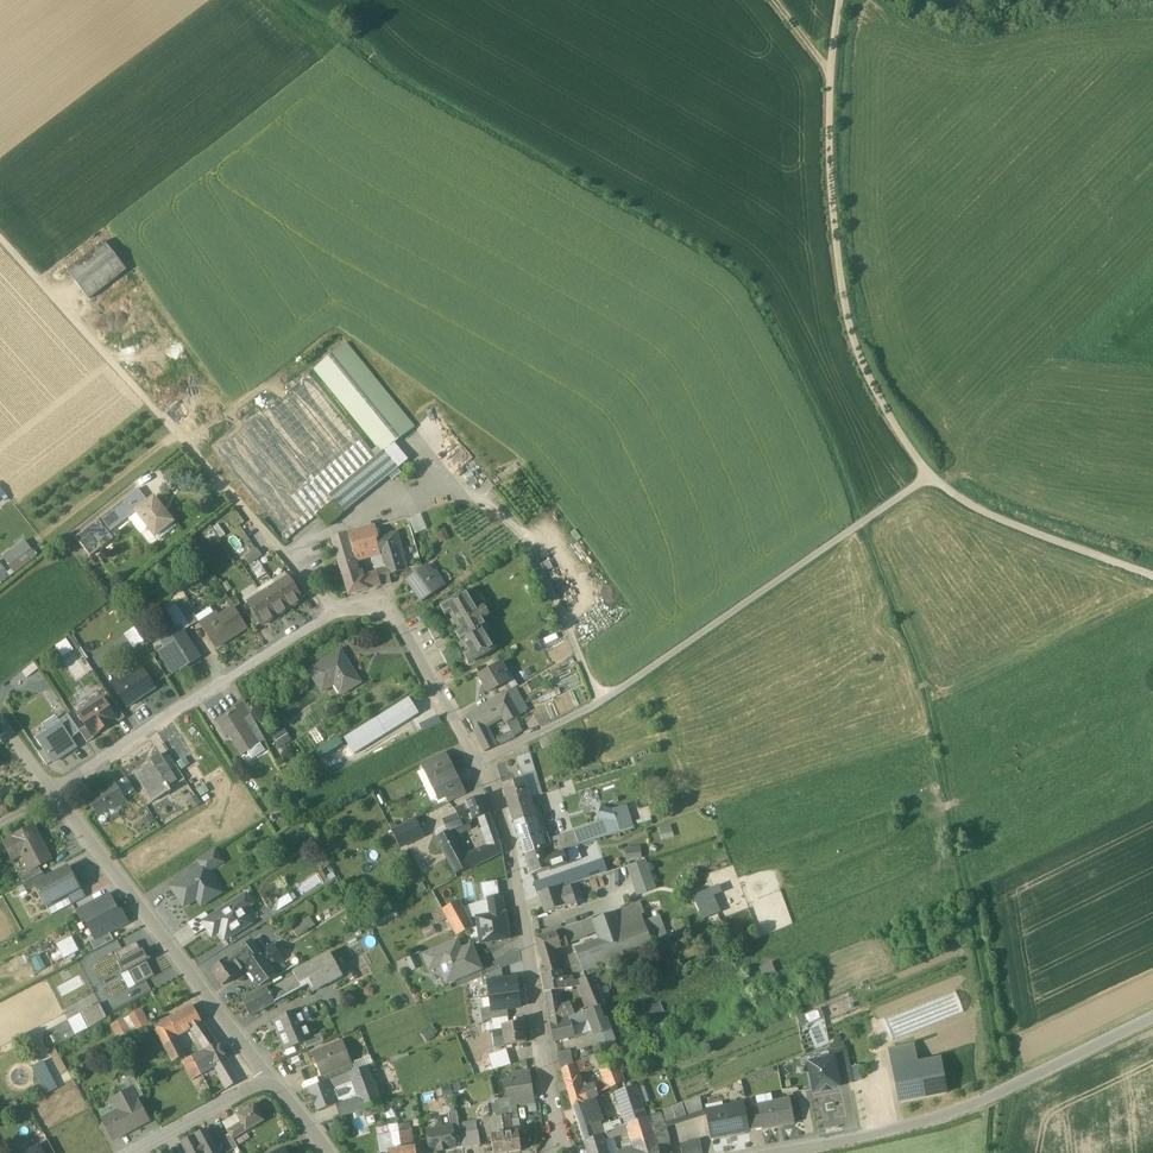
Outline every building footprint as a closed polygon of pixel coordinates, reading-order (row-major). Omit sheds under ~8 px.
[(104,244),(66,273),(88,301),(126,272),(104,244)] [(414,429),(346,345),(313,372),(382,455),(394,445),(414,429)] [(376,460),(309,377),(261,415),(329,499),(376,460)] [(261,415),(257,410),(209,448),(286,542),(333,504),(329,499),(261,415)] [(376,460),(329,499),(333,504),(343,516),(408,462),(394,445),(382,455),(376,460)] [(463,448),(447,462),(457,474),(473,459),(463,448)] [(92,558),(113,541),(108,535),(135,514),(148,504),(137,491),(97,522),(77,538),(92,558)] [(172,524),(153,500),(148,504),(135,514),(154,539),(172,524)] [(423,515),(410,518),(414,534),(427,531),(423,515)] [(351,557),(354,557),(356,563),(371,559),(381,556),(377,540),(374,529),(334,541),(344,578),(356,574),(354,568),(351,557)] [(395,535),(377,540),(381,556),(387,576),(396,574),(405,571),(399,549),(395,535)] [(37,559),(25,543),(3,560),(15,575),(37,559)] [(256,552),(244,560),(249,567),(261,558),(256,552)] [(376,574),(364,578),(368,592),(390,586),(387,576),(381,556),(371,559),(376,574)] [(414,576),(404,583),(405,584),(420,604),(444,586),(435,573),(433,575),(427,566),(414,576)] [(344,578),(343,578),(348,597),(368,592),(364,578),(362,573),(356,574),(344,578)] [(287,581),(274,589),(288,611),(301,603),(300,601),(291,586),(287,581)] [(306,597),(297,582),(291,586),(300,601),(306,597)] [(288,611),(274,589),(261,597),(275,619),(288,611)] [(466,592),(443,606),(464,641),(461,644),(472,664),(495,650),(483,630),(487,628),(483,620),(488,617),(484,609),(478,612),(466,592)] [(261,597),(248,606),(251,611),(260,626),(262,628),(275,619),(261,597)] [(193,611),(186,600),(177,606),(190,628),(197,624),(195,620),(190,613),(193,611)] [(177,606),(165,614),(171,624),(174,622),(178,630),(179,629),(182,634),(190,628),(177,606)] [(214,617),(199,627),(215,651),(247,631),(233,610),(219,619),(217,615),(214,617)] [(210,611),(195,620),(197,624),(199,627),(214,617),(210,611)] [(251,611),(245,614),(255,629),(260,626),(251,611)] [(433,626),(427,629),(434,642),(440,638),(433,626)] [(125,635),(134,649),(145,642),(136,628),(125,635)] [(178,630),(161,641),(172,658),(180,672),(189,666),(189,667),(200,660),(182,634),(179,629),(178,630)] [(65,657),(75,650),(67,639),(57,646),(65,657)] [(452,661),(446,649),(439,652),(446,665),(452,661)] [(340,654),(309,674),(322,693),(340,682),(347,693),(359,685),(340,654)] [(172,658),(166,662),(174,675),(180,672),(172,658)] [(72,675),(88,676),(89,661),(72,660),(72,675)] [(502,665),(480,679),(489,695),(502,687),(508,684),(502,675),(506,673),(502,665)] [(143,670),(127,680),(124,675),(111,684),(126,708),(139,700),(140,701),(156,690),(143,670)] [(502,687),(489,695),(494,702),(506,695),(502,687)] [(515,690),(507,694),(506,695),(494,702),(502,717),(506,724),(513,720),(527,713),(515,690)] [(102,700),(78,716),(86,728),(92,737),(116,721),(106,706),(102,700)] [(419,716),(409,700),(377,720),(387,736),(419,716)] [(125,719),(113,702),(106,706),(116,721),(118,724),(125,719)] [(495,748),(488,735),(483,727),(502,717),(494,702),(466,717),(479,741),(478,741),(485,753),(495,748)] [(244,704),(234,710),(236,713),(237,712),(243,722),(251,717),(244,704)] [(236,713),(216,726),(217,726),(226,739),(225,740),(226,741),(229,738),(241,757),(242,758),(247,755),(259,747),(243,722),(237,712),(236,713)] [(61,725),(70,739),(79,733),(68,716),(59,722),(61,725)] [(354,756),(387,736),(377,720),(344,740),(354,756)] [(520,733),(513,720),(506,724),(512,734),(513,737),(520,733)] [(45,752),(53,763),(76,749),(70,739),(61,725),(38,740),(45,752)] [(86,728),(79,732),(87,744),(94,740),(92,737),(86,728)] [(279,749),(293,742),(286,729),(272,735),(279,749)] [(560,732),(539,742),(543,751),(564,742),(560,732)] [(512,734),(497,742),(499,747),(514,739),(513,737),(512,734)] [(259,747),(247,755),(251,762),(264,753),(260,747),(259,747)] [(53,763),(45,752),(40,755),(47,767),(53,764),(53,763)] [(443,754),(421,765),(431,786),(455,775),(444,753),(443,754)] [(530,755),(516,759),(521,777),(535,773),(530,755)] [(160,756),(150,763),(151,764),(139,771),(148,785),(142,789),(150,801),(166,791),(168,790),(177,784),(178,783),(170,772),(160,756)] [(185,782),(176,768),(170,772),(178,783),(177,784),(178,786),(185,782)] [(522,780),(502,786),(508,807),(529,800),(542,796),(535,773),(521,777),(522,780)] [(455,775),(431,786),(438,801),(446,797),(461,790),(462,789),(455,775)] [(113,785),(88,801),(99,819),(125,802),(113,785)] [(461,790),(446,797),(449,804),(464,796),(461,790)] [(482,798),(464,804),(465,807),(454,810),(457,817),(461,827),(470,822),(477,820),(481,830),(491,826),(482,798)] [(529,800),(508,807),(514,824),(533,817),(534,816),(529,800)] [(256,823),(266,818),(258,805),(249,811),(256,823)] [(626,805),(612,809),(620,833),(633,829),(626,805)] [(601,822),(571,832),(576,847),(620,833),(612,809),(601,807),(598,819),(601,820),(601,822)] [(457,817),(443,823),(445,828),(447,833),(450,831),(450,832),(461,827),(457,817)] [(533,817),(514,824),(526,855),(542,849),(544,849),(540,835),(533,817)] [(416,820),(391,832),(400,849),(424,837),(416,820)] [(672,825),(660,827),(663,838),(674,835),(672,825)] [(487,847),(464,858),(469,868),(470,871),(501,854),(491,826),(481,830),(487,847)] [(40,845),(31,828),(13,838),(13,839),(3,843),(12,860),(21,855),(30,872),(39,867),(52,860),(43,843),(40,845)] [(445,828),(436,832),(434,837),(435,840),(447,833),(445,828)] [(447,833),(435,840),(443,854),(458,846),(450,832),(450,831),(447,833)] [(571,832),(549,840),(555,854),(576,847),(571,832)] [(549,840),(547,833),(540,835),(544,849),(542,849),(545,857),(548,856),(555,854),(549,840)] [(464,858),(458,846),(443,854),(454,876),(469,868),(464,858)] [(625,848),(626,860),(641,858),(640,846),(625,848)] [(555,854),(548,856),(551,867),(552,868),(578,859),(578,858),(580,858),(576,847),(555,854)] [(542,849),(526,855),(532,873),(551,867),(548,856),(545,857),(542,849)] [(607,873),(604,865),(599,851),(580,858),(578,858),(578,859),(582,871),(585,880),(599,876),(607,873)] [(215,852),(197,863),(202,870),(206,875),(223,864),(215,852)] [(626,866),(636,893),(655,886),(645,860),(626,866)] [(29,891),(36,888),(40,894),(39,894),(48,910),(68,900),(72,907),(85,900),(68,869),(46,881),(39,867),(30,872),(21,876),(29,891)] [(551,867),(532,873),(539,895),(558,889),(556,881),(551,867)] [(202,870),(172,889),(184,908),(201,897),(205,904),(217,897),(212,890),(214,889),(215,885),(213,881),(209,880),(206,876),(206,875),(202,870)] [(582,871),(563,877),(564,879),(556,881),(558,889),(575,884),(576,883),(585,880),(582,871)] [(500,882),(487,884),(486,888),(488,899),(488,898),(501,896),(500,882)] [(575,884),(558,889),(539,895),(545,912),(576,902),(582,900),(576,883),(575,884)] [(446,891),(435,897),(442,910),(442,909),(453,903),(446,891)] [(109,896),(75,913),(92,945),(110,936),(128,926),(121,913),(119,915),(109,896)] [(274,903),(277,910),(294,903),(291,896),(274,903)] [(501,896),(488,898),(488,899),(488,900),(490,915),(504,912),(501,896)] [(659,899),(642,905),(645,913),(662,907),(659,899)] [(488,900),(462,908),(468,918),(490,915),(488,900)] [(453,903),(442,909),(447,918),(457,936),(471,928),(473,927),(468,918),(462,908),(458,901),(453,903)] [(640,902),(593,921),(600,940),(575,950),(578,956),(581,965),(584,972),(598,966),(599,968),(603,967),(603,965),(616,960),(617,961),(622,959),(621,958),(638,953),(653,947),(643,921),(641,915),(645,913),(642,905),(640,902)] [(210,920),(204,924),(207,929),(208,930),(210,933),(217,928),(225,941),(251,925),(237,903),(210,920)] [(442,910),(432,915),(437,923),(447,918),(442,909),(442,910)] [(490,915),(468,918),(473,927),(471,928),(478,927),(480,942),(509,938),(505,912),(504,912),(490,915)] [(206,914),(188,926),(195,937),(207,929),(204,924),(210,920),(206,914)] [(659,915),(643,921),(653,947),(669,940),(659,915)] [(310,916),(292,928),(298,938),(316,927),(310,916)] [(717,916),(704,921),(708,930),(721,925),(717,916)] [(576,924),(563,929),(564,930),(568,940),(576,937),(573,929),(582,926),(580,923),(576,924)] [(564,930),(557,933),(561,947),(569,944),(568,940),(564,930)] [(557,933),(547,936),(547,934),(542,936),(536,937),(544,964),(553,961),(549,950),(561,947),(557,933)] [(110,936),(92,945),(95,952),(114,943),(110,936)] [(72,941),(58,949),(65,963),(80,956),(72,941)] [(461,950),(457,941),(424,955),(429,968),(442,963),(450,982),(481,969),(471,946),(461,950)] [(251,942),(241,950),(212,972),(222,985),(246,968),(262,956),(251,942)] [(137,944),(116,955),(120,963),(141,952),(137,944)] [(262,956),(246,968),(261,987),(277,975),(271,967),(282,959),(273,947),(262,956)] [(120,963),(118,964),(123,974),(121,975),(121,976),(129,973),(147,963),(151,961),(150,959),(148,960),(143,951),(141,952),(120,963)] [(343,976),(330,952),(293,972),(295,976),(301,988),(309,984),(313,992),(343,976)] [(578,956),(565,961),(568,969),(571,968),(581,965),(578,956)] [(553,961),(544,964),(547,974),(557,972),(554,965),(553,961)] [(565,961),(554,965),(557,972),(561,972),(568,969),(565,961)] [(147,963),(129,973),(136,987),(155,977),(147,963)] [(760,968),(764,979),(765,980),(775,975),(770,964),(760,968)] [(581,965),(571,968),(572,977),(574,987),(579,986),(577,981),(586,978),(584,972),(581,965)] [(501,968),(482,977),(483,983),(488,982),(503,980),(501,968)] [(568,969),(561,972),(562,979),(572,977),(571,968),(568,969)] [(746,970),(739,973),(742,982),(750,978),(746,970)] [(547,974),(542,975),(545,992),(555,990),(564,989),(562,979),(561,972),(557,972),(547,974)] [(586,978),(577,981),(579,986),(585,1003),(588,1011),(599,1007),(607,1003),(595,974),(586,978)] [(295,976),(275,987),(276,989),(281,1000),(284,998),(283,997),(301,988),(295,976)] [(572,977),(562,979),(564,989),(574,987),(572,977)] [(503,980),(488,982),(490,996),(518,993),(516,978),(503,980)] [(267,987),(242,1000),(252,1016),(281,1000),(276,989),(270,992),(267,987)] [(555,990),(545,992),(547,1001),(557,1000),(555,990)] [(883,1020),(893,1043),(964,1013),(954,990),(883,1020)] [(518,993),(490,996),(491,1008),(492,1011),(507,1009),(520,1007),(518,993)] [(755,997),(759,1010),(774,1006),(770,993),(755,997)] [(567,1005),(560,1007),(560,1002),(557,1000),(547,1001),(551,1024),(569,1017),(575,1016),(572,1009),(572,1007),(567,1005)] [(643,1009),(648,1019),(664,1012),(659,1002),(643,1009)] [(584,1004),(572,1009),(575,1016),(581,1013),(586,1011),(584,1004)] [(100,1005),(81,1015),(88,1029),(107,1019),(100,1005)] [(193,1006),(169,1018),(176,1035),(192,1027),(197,1037),(198,1035),(207,1029),(201,1022),(193,1006)] [(586,1011),(581,1013),(584,1021),(602,1015),(599,1007),(588,1011),(586,1011)] [(821,1007),(798,1016),(801,1025),(825,1017),(821,1007)] [(491,1008),(481,1009),(483,1022),(490,1019),(508,1017),(507,1009),(492,1011),(491,1008)] [(141,1010),(112,1026),(121,1042),(150,1026),(141,1010)] [(300,1010),(274,1021),(280,1035),(306,1024),(300,1010)] [(575,1016),(569,1017),(572,1026),(584,1021),(581,1013),(575,1016)] [(584,1021),(572,1026),(574,1035),(592,1030),(590,1025),(604,1020),(602,1015),(584,1021)] [(569,1017),(551,1024),(554,1043),(574,1037),(574,1035),(572,1026),(569,1017)] [(169,1018),(155,1027),(173,1062),(185,1055),(176,1035),(169,1018)] [(604,1020),(590,1025),(592,1030),(594,1036),(611,1030),(607,1019),(604,1020)] [(524,1022),(509,1024),(510,1028),(504,1029),(506,1045),(526,1042),(524,1022)] [(306,1024),(280,1035),(286,1049),(304,1042),(311,1039),(311,1038),(306,1024)] [(429,1040),(438,1032),(431,1024),(422,1032),(429,1040)] [(207,1029),(198,1035),(197,1037),(200,1042),(204,1050),(217,1043),(207,1029)] [(504,1029),(495,1030),(497,1046),(506,1045),(504,1029)] [(594,1036),(598,1048),(616,1041),(611,1030),(594,1036)] [(682,1030),(671,1034),(674,1041),(685,1036),(682,1030)] [(320,1035),(311,1038),(311,1039),(304,1042),(307,1048),(323,1042),(320,1035)] [(204,1050),(200,1042),(196,1044),(200,1052),(204,1050)] [(342,1042),(314,1053),(322,1075),(324,1075),(351,1064),(342,1042)] [(219,1043),(192,1058),(200,1072),(216,1063),(217,1065),(222,1073),(232,1067),(227,1058),(219,1043)] [(889,1050),(899,1102),(947,1094),(941,1059),(916,1063),(913,1045),(889,1050)] [(834,1059),(839,1085),(852,1082),(846,1049),(831,1051),(832,1059),(834,1059)] [(506,1050),(489,1055),(493,1070),(511,1065),(506,1050)] [(569,1050),(555,1055),(560,1068),(574,1064),(569,1050)] [(598,1093),(609,1090),(624,1084),(616,1063),(613,1064),(608,1052),(574,1064),(560,1068),(574,1108),(585,1104),(584,1102),(594,1099),(599,1097),(598,1093)] [(191,1056),(183,1061),(192,1079),(202,1075),(192,1058),(191,1056)] [(834,1059),(832,1059),(809,1064),(814,1091),(839,1086),(839,1085),(834,1059)] [(33,1067),(47,1093),(57,1088),(43,1062),(33,1067)] [(351,1064),(324,1075),(326,1081),(350,1073),(354,1072),(351,1064)] [(240,1081),(232,1067),(222,1073),(230,1087),(240,1081)] [(360,1099),(349,1103),(337,1107),(340,1118),(353,1114),(364,1110),(381,1104),(376,1089),(368,1067),(354,1072),(350,1073),(326,1081),(309,1088),(317,1112),(336,1105),(332,1092),(354,1084),(358,1095),(360,1099)] [(528,1070),(510,1073),(511,1081),(505,1082),(508,1099),(511,1098),(532,1095),(533,1094),(530,1077),(529,1078),(528,1070)] [(133,1075),(122,1081),(128,1092),(132,1090),(137,1100),(144,1096),(133,1075)] [(635,1086),(615,1093),(627,1127),(647,1120),(635,1086)] [(128,1092),(112,1100),(118,1111),(103,1119),(113,1139),(130,1130),(129,1128),(147,1119),(137,1100),(132,1090),(128,1092)] [(771,1094),(757,1097),(759,1105),(758,1105),(760,1115),(762,1129),(777,1127),(776,1125),(793,1122),(793,1123),(794,1123),(790,1099),(773,1103),(771,1094)] [(532,1095),(511,1098),(512,1106),(517,1106),(533,1103),(532,1095)] [(700,1097),(690,1100),(694,1114),(703,1112),(700,1097)] [(594,1099),(584,1102),(585,1104),(574,1108),(585,1141),(602,1135),(604,1134),(601,1126),(600,1123),(602,1122),(599,1113),(594,1099)] [(690,1100),(660,1112),(665,1123),(694,1114),(690,1100)] [(722,1102),(705,1105),(707,1114),(711,1138),(726,1136),(725,1134),(747,1130),(748,1130),(745,1118),(743,1103),(723,1107),(722,1102)] [(254,1104),(236,1115),(241,1123),(246,1131),(263,1120),(254,1104)] [(392,1105),(385,1106),(388,1118),(395,1117),(392,1105)] [(512,1106),(500,1108),(501,1116),(509,1115),(510,1120),(519,1119),(517,1106),(512,1106)] [(460,1133),(457,1112),(449,1113),(451,1127),(452,1127),(453,1134),(460,1133)] [(509,1115),(501,1116),(503,1130),(510,1129),(510,1128),(511,1126),(510,1120),(509,1115)] [(760,1115),(753,1117),(755,1131),(762,1129),(760,1115)] [(501,1116),(495,1117),(497,1129),(499,1131),(500,1130),(503,1130),(501,1116)] [(753,1117),(745,1118),(748,1130),(747,1130),(748,1132),(755,1131),(753,1117)] [(627,1127),(629,1134),(633,1149),(617,1151),(618,1152),(659,1152),(658,1144),(656,1139),(650,1119),(647,1120),(627,1127)] [(620,1120),(613,1122),(601,1126),(604,1134),(616,1130),(615,1128),(622,1125),(620,1120)] [(459,1123),(461,1133),(476,1130),(475,1121),(459,1123)] [(241,1123),(227,1131),(229,1134),(232,1139),(246,1131),(241,1123)] [(406,1123),(399,1124),(400,1132),(407,1130),(406,1123)] [(451,1127),(443,1128),(443,1127),(436,1128),(436,1129),(427,1131),(430,1151),(438,1150),(439,1151),(447,1150),(447,1149),(455,1147),(453,1134),(452,1127),(451,1127)] [(609,1141),(629,1134),(627,1127),(616,1130),(604,1134),(602,1135),(604,1140),(608,1139),(609,1141)] [(510,1128),(510,1129),(503,1130),(507,1152),(510,1152),(521,1151),(518,1131),(513,1132),(512,1128),(510,1128)] [(207,1129),(195,1136),(194,1136),(194,1137),(182,1143),(180,1143),(186,1152),(220,1152),(214,1141),(207,1129)] [(407,1130),(400,1132),(402,1146),(409,1145),(409,1143),(407,1130)] [(476,1130),(461,1133),(463,1148),(481,1145),(479,1130),(476,1130)] [(491,1136),(494,1152),(507,1152),(503,1130),(500,1130),(500,1134),(491,1136)] [(400,1132),(393,1133),(394,1145),(397,1147),(398,1147),(402,1146),(400,1132)] [(378,1135),(381,1152),(389,1152),(389,1151),(398,1150),(398,1147),(397,1147),(394,1145),(393,1133),(378,1135)] [(232,1139),(229,1134),(220,1138),(228,1152),(237,1147),(232,1139)] [(661,1137),(656,1139),(658,1144),(659,1152),(672,1152),(668,1134),(661,1137)] [(585,1141),(589,1152),(609,1152),(604,1140),(602,1135),(585,1141)] [(220,1138),(214,1141),(220,1152),(226,1152),(228,1152),(220,1138)] [(48,1140),(38,1145),(39,1147),(43,1152),(55,1152),(48,1140)] [(680,1146),(682,1152),(702,1152),(699,1141),(680,1146)] [(409,1143),(409,1145),(402,1146),(403,1152),(417,1152),(416,1147),(412,1148),(411,1143),(409,1143)]
